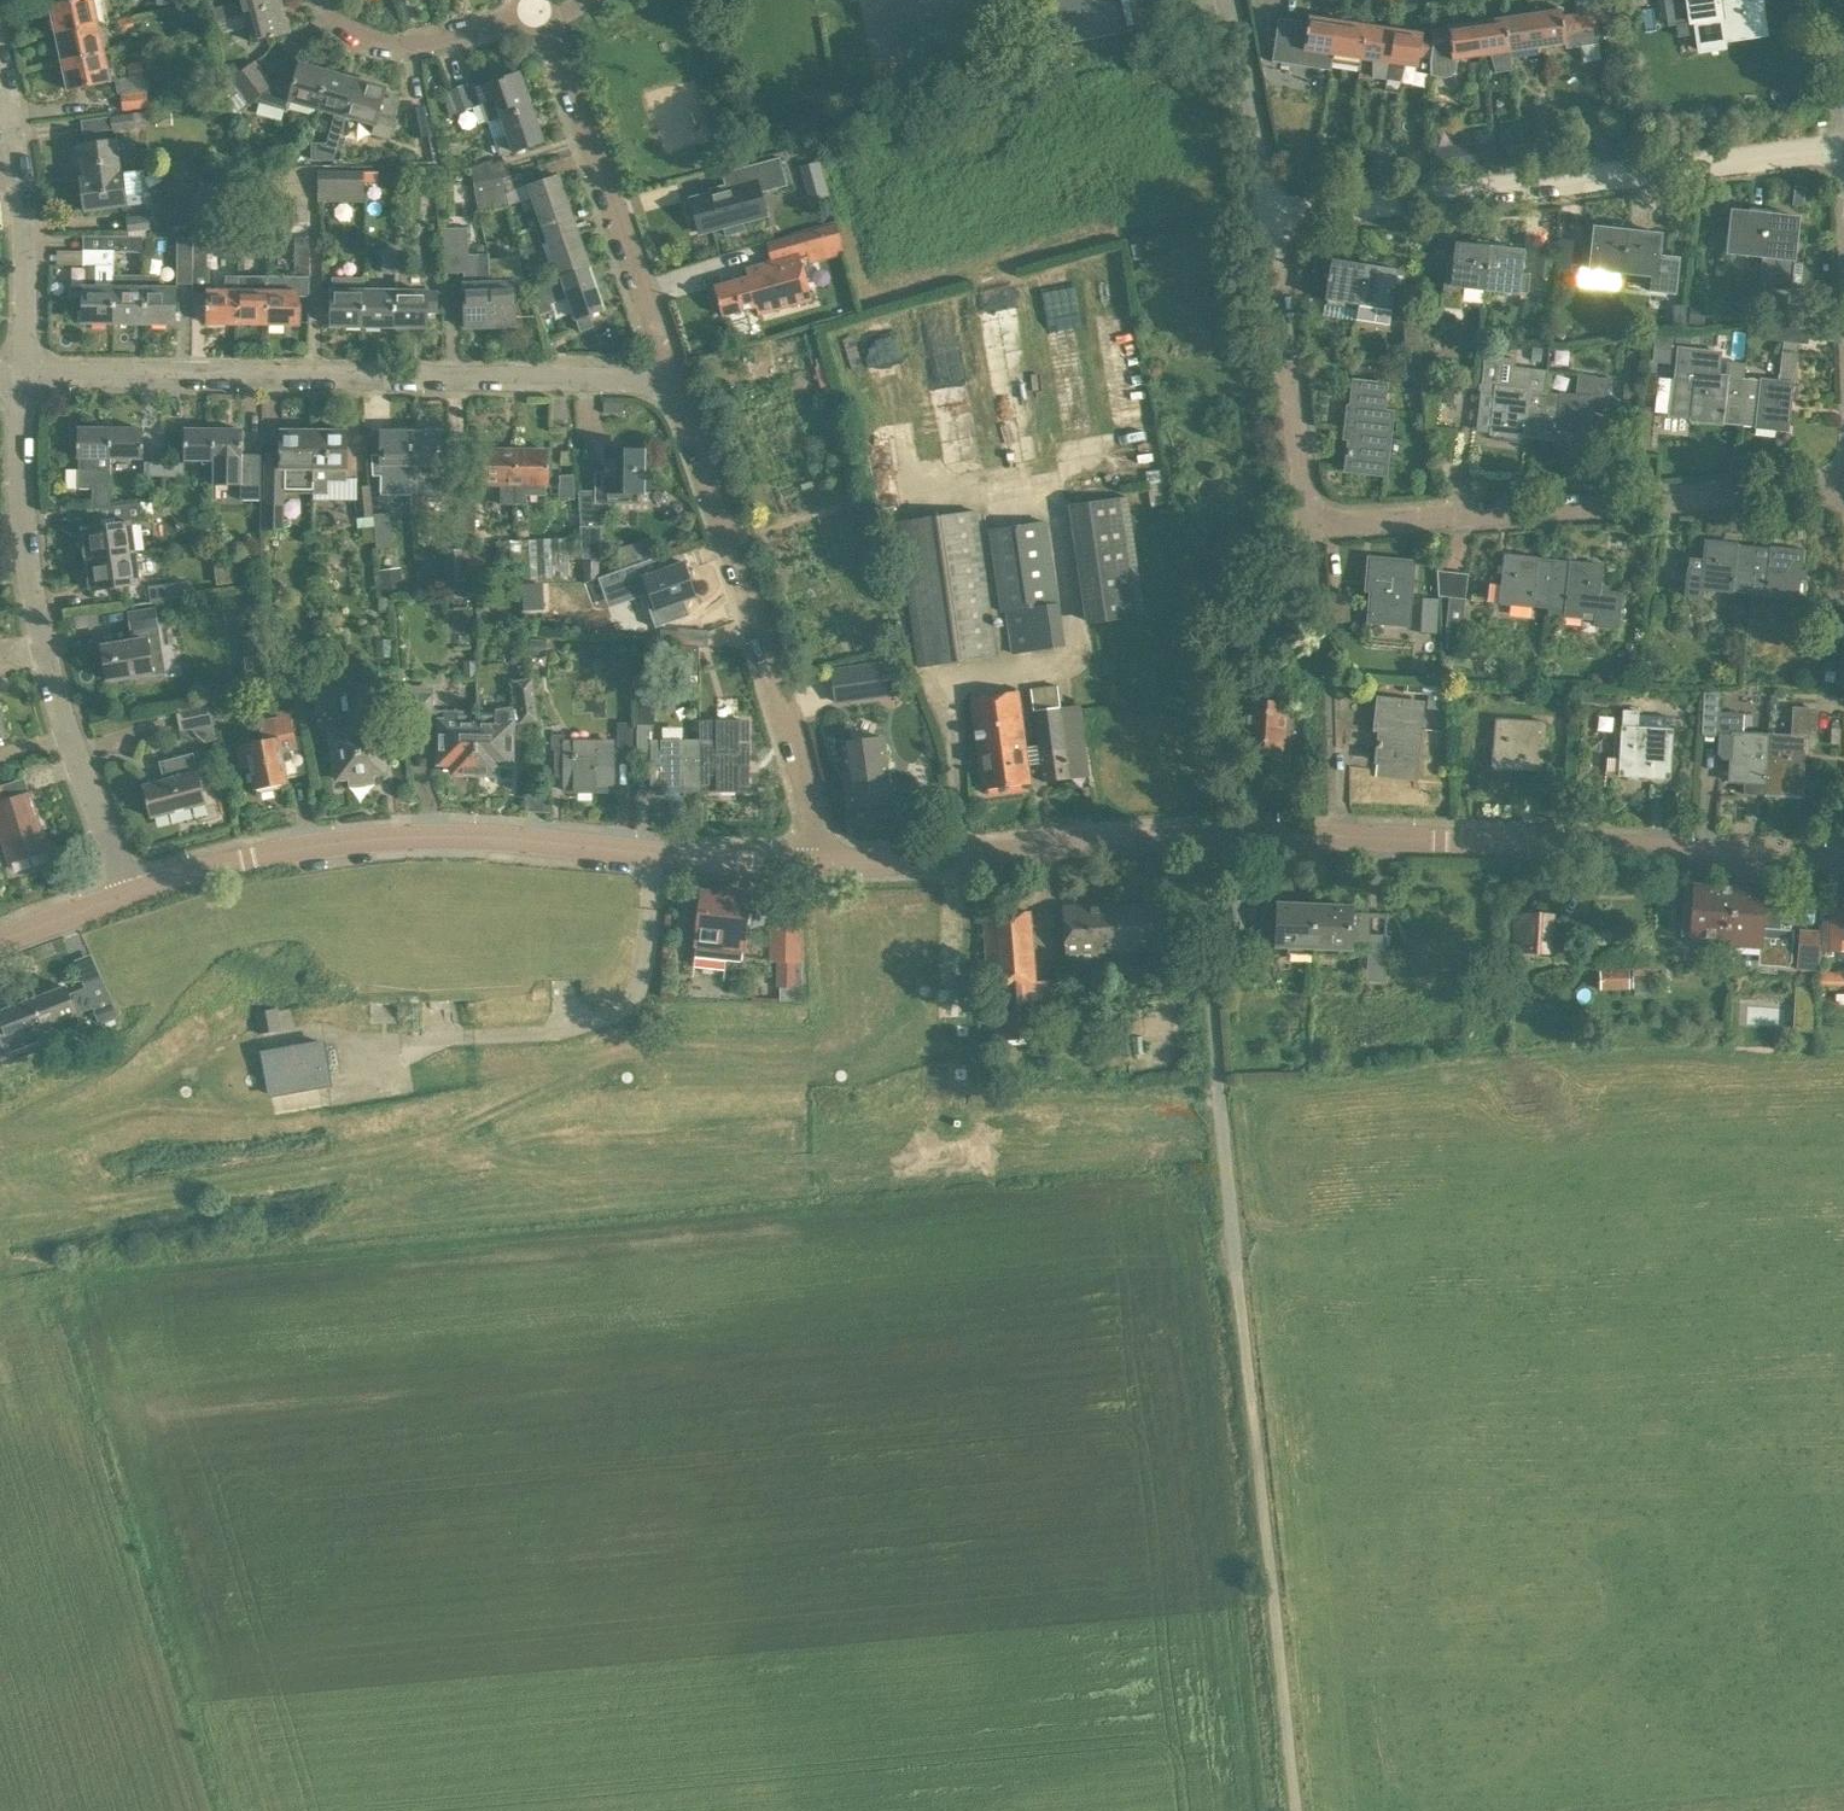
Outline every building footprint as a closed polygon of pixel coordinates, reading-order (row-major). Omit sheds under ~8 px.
[(56,33),(98,24),(95,11),(102,10),(100,0),(77,0),(50,5),(56,33)] [(211,7),(214,19),(245,11),(246,14),(282,4),(281,0),(238,0),(211,7)] [(1057,46),(1156,27),(1150,0),(1047,0),(1057,46)] [(1765,33),(1760,0),(1746,0),(1720,4),(1719,0),(1689,0),(1691,22),(1695,21),(1699,50),(1723,46),(1722,40),(1765,33)] [(282,4),(246,14),(253,42),(289,33),(282,4)] [(1561,10),(1533,14),(1537,47),(1566,43),(1567,48),(1598,43),(1596,27),(1593,11),(1562,16),(1561,10)] [(1533,14),(1504,18),(1509,52),(1537,47),(1533,14)] [(132,17),(118,21),(121,32),(135,29),(132,17)] [(1279,18),(1274,46),(1292,48),(1292,44),(1304,46),(1303,50),(1330,54),(1335,21),(1309,17),(1308,22),(1279,18)] [(1504,18),(1476,22),(1480,56),(1485,87),(1513,83),(1509,52),(1504,18)] [(1330,54),(1359,59),(1364,25),(1335,21),(1330,54)] [(1438,42),(1433,42),(1430,74),(1444,76),(1449,75),(1452,71),(1453,67),(1452,60),(1480,56),(1476,22),(1447,27),(1448,33),(1437,35),(1438,42)] [(56,33),(62,62),(104,52),(101,36),(107,35),(105,23),(98,24),(56,33)] [(1370,88),(1384,91),(1392,29),(1364,25),(1359,59),(1364,59),(1361,79),(1368,80),(1370,88)] [(1612,41),(1610,25),(1596,27),(1598,43),(1612,41)] [(1392,29),(1384,91),(1400,94),(1404,66),(1417,68),(1416,72),(1430,74),(1433,42),(1421,40),(1422,34),(1392,29)] [(68,90),(115,80),(112,66),(107,67),(104,52),(62,62),(68,90)] [(255,61),(231,80),(240,91),(264,72),(255,61)] [(126,66),(129,77),(144,74),(142,62),(126,66)] [(264,72),(240,91),(249,103),(254,99),(256,102),(287,110),(289,100),(318,108),(328,72),(299,64),(296,74),(290,72),(274,86),(264,72)] [(312,143),(312,160),(334,160),(346,116),(357,80),(328,72),(318,108),(335,113),(327,143),(312,143)] [(519,73),(476,88),(487,123),(501,118),(531,108),(529,103),(531,100),(529,93),(525,91),(519,73)] [(118,94),(121,93),(146,91),(147,91),(144,74),(129,77),(115,80),(118,94)] [(227,101),(240,91),(231,80),(218,90),(227,101)] [(357,80),(346,116),(375,124),(372,134),(389,139),(395,117),(379,113),(386,88),(357,80)] [(464,85),(443,93),(451,116),(472,108),(464,85)] [(146,91),(121,93),(123,110),(148,107),(146,91)] [(409,107),(414,136),(428,133),(423,105),(409,107)] [(531,108),(501,118),(507,136),(493,140),(499,156),(512,151),(512,152),(543,141),(531,108)] [(132,114),(111,117),(113,130),(133,128),(149,126),(147,113),(132,114)] [(170,115),(156,116),(156,127),(170,127),(170,115)] [(1534,142),(1521,144),(1522,158),(1536,156),(1534,142)] [(81,166),(82,177),(122,173),(119,143),(72,149),(74,167),(81,166)] [(1466,147),(1448,149),(1450,167),(1468,165),(1466,147)] [(699,233),(723,226),(725,235),(744,230),(742,221),(766,214),(760,193),(786,185),(779,157),(733,170),(737,186),(690,199),(699,233)] [(494,159),(473,166),(475,183),(504,178),(511,176),(506,159),(495,163),(494,159)] [(818,162),(804,166),(808,180),(822,176),(818,162)] [(1332,163),(1330,178),(1341,179),(1342,164),(1332,163)] [(323,174),(365,175),(365,166),(323,165),(323,174)] [(511,176),(504,178),(508,195),(530,187),(544,228),(572,219),(558,176),(543,182),(538,167),(511,176)] [(82,177),(80,178),(84,211),(143,204),(139,174),(123,176),(122,173),(82,177)] [(504,178),(475,183),(480,211),(510,206),(508,195),(504,178)] [(272,180),(243,184),(245,198),(274,194),(272,180)] [(318,202),(363,203),(363,181),(318,180),(318,202)] [(274,194),(245,198),(247,212),(276,208),(274,194)] [(1731,210),(1727,252),(1760,256),(1765,209),(1750,207),(1749,211),(1731,210)] [(276,208),(247,212),(249,226),(278,222),(276,208)] [(1760,256),(1758,278),(1791,282),(1798,217),(1781,215),(1781,211),(1765,209),(1760,256)] [(128,218),(129,231),(151,229),(149,215),(128,218)] [(589,267),(572,219),(544,228),(547,237),(548,240),(561,277),(589,267)] [(278,222),(249,226),(251,240),(256,240),(267,238),(280,236),(278,222)] [(1589,269),(1623,273),(1628,226),(1612,224),(1611,229),(1594,227),(1589,269)] [(748,277),(714,286),(722,316),(756,306),(758,315),(811,300),(799,254),(840,243),(835,225),(765,245),(770,262),(745,269),(748,277)] [(1628,226),(1623,273),(1652,276),(1650,291),(1674,293),(1677,257),(1658,255),(1661,234),(1643,232),(1643,228),(1628,226)] [(488,261),(487,254),(467,255),(466,228),(441,228),(442,273),(464,273),(465,328),(490,327),(490,269),(488,261)] [(543,238),(540,230),(517,238),(521,249),(544,242),(543,238)] [(83,236),(83,249),(146,251),(146,237),(83,236)] [(191,268),(192,239),(177,238),(176,284),(191,284),(191,268)] [(267,238),(256,240),(256,253),(268,253),(267,238)] [(269,291),(268,325),(298,325),(298,297),(309,297),(310,238),(295,238),(295,277),(269,277),(269,291)] [(207,239),(192,239),(191,268),(207,268),(207,239)] [(1559,239),(1555,269),(1573,271),(1576,241),(1559,239)] [(1444,264),(1439,306),(1483,311),(1485,290),(1490,243),(1475,241),(1474,246),(1456,244),(1454,265),(1444,264)] [(1490,243),(1485,290),(1528,294),(1531,274),(1521,273),(1523,251),(1506,249),(1506,245),(1490,243)] [(1538,248),(1535,275),(1553,277),(1557,250),(1538,248)] [(113,323),(113,275),(114,251),(83,250),(83,266),(98,266),(98,288),(82,287),(82,322),(113,323)] [(383,250),(382,273),(395,273),(395,250),(383,250)] [(504,260),(488,261),(490,269),(490,327),(515,326),(514,281),(523,281),(517,256),(504,260)] [(1324,315),(1356,320),(1365,265),(1323,258),(1320,279),(1328,280),(1325,300),(1326,300),(1324,315)] [(1365,265),(1356,320),(1388,325),(1390,310),(1392,311),(1398,270),(1365,265)] [(589,267),(561,277),(530,287),(540,314),(554,310),(552,303),(568,298),(575,318),(576,318),(590,314),(603,309),(589,267)] [(113,323),(144,323),(145,275),(113,275),(113,323)] [(145,275),(144,323),(174,324),(175,288),(159,288),(159,276),(145,275)] [(321,292),(321,311),(331,311),(331,325),(363,326),(363,293),(363,276),(333,275),(332,292),(321,292)] [(207,324),(237,324),(239,276),(225,276),(225,291),(208,290),(207,324)] [(237,324),(268,325),(269,291),(269,277),(239,276),(237,324)] [(363,293),(363,326),(395,326),(395,293),(363,293)] [(395,293),(395,326),(426,326),(426,312),(436,312),(436,293),(395,293)] [(1308,295),(1307,306),(1318,308),(1319,297),(1308,295)] [(1690,304),(1689,326),(1702,327),(1704,304),(1690,304)] [(1672,306),(1672,328),(1686,328),(1686,306),(1672,306)] [(590,314),(576,318),(580,332),(594,327),(590,314)] [(865,330),(874,364),(902,356),(893,322),(865,330)] [(1744,378),(1739,425),(1755,427),(1788,431),(1790,412),(1789,412),(1792,383),(1794,383),(1798,343),(1808,344),(1809,329),(1768,325),(1767,340),(1783,341),(1778,382),(1760,379),(1760,380),(1744,378)] [(1402,328),(1403,350),(1420,349),(1419,327),(1402,328)] [(1668,361),(1670,337),(1656,335),(1654,360),(1668,361)] [(1310,355),(1323,359),(1328,345),(1314,341),(1310,355)] [(1543,349),(1534,347),(1531,360),(1540,362),(1543,349)] [(1684,349),(1681,379),(1695,380),(1691,420),(1723,424),(1723,423),(1739,425),(1744,378),(1728,376),(1697,372),(1699,351),(1684,349)] [(1523,437),(1538,439),(1544,392),(1547,370),(1499,365),(1500,357),(1485,355),(1481,393),(1495,394),(1491,433),(1489,433),(1489,434),(1523,438),(1523,437)] [(1544,392),(1538,439),(1554,441),(1552,451),(1574,453),(1575,444),(1588,445),(1588,444),(1587,444),(1591,405),(1606,407),(1609,377),(1578,374),(1575,395),(1559,393),(1559,394),(1544,392)] [(1351,429),(1346,470),(1384,474),(1391,412),(1385,411),(1388,382),(1352,378),(1349,407),(1348,407),(1346,429),(1351,429)] [(1625,382),(1623,398),(1635,400),(1637,384),(1625,382)] [(1442,386),(1440,401),(1452,403),(1454,387),(1442,386)] [(78,458),(78,489),(93,489),(93,507),(109,505),(110,458),(110,428),(78,428),(78,458)] [(141,429),(110,428),(110,458),(141,459),(141,429)] [(184,460),(212,460),(212,430),(184,430),(184,460)] [(242,430),(213,430),(212,484),(241,484),(240,500),(261,500),(261,487),(260,454),(242,454),(242,430)] [(264,453),(263,503),(280,504),(280,482),(312,482),(313,431),(280,430),(280,453),(264,453)] [(312,482),(312,494),(330,494),(330,480),(346,481),(347,431),(313,431),(312,482)] [(380,495),(410,496),(411,431),(381,431),(381,455),(371,455),(372,476),(380,476),(380,495)] [(411,431),(410,496),(411,512),(429,512),(429,493),(436,487),(440,487),(440,431),(411,431)] [(504,505),(516,505),(515,496),(516,450),(483,450),(483,484),(504,484),(504,505)] [(515,496),(516,505),(528,506),(528,497),(548,498),(548,485),(548,451),(516,450),(515,496)] [(580,491),(579,528),(595,528),(596,503),(642,503),(642,491),(650,491),(650,470),(640,469),(641,452),(607,452),(606,472),(597,472),(596,491),(580,491)] [(163,475),(164,464),(145,464),(145,475),(163,475)] [(183,464),(164,464),(163,475),(183,476),(183,464)] [(573,476),(560,476),(561,503),(574,503),(573,476)] [(369,487),(355,488),(358,518),(373,516),(369,487)] [(1131,494),(1075,500),(1087,621),(1142,616),(1131,494)] [(460,532),(475,532),(475,498),(460,498),(460,532)] [(114,524),(82,528),(87,559),(133,552),(129,523),(142,521),(139,501),(111,504),(114,524)] [(981,557),(974,510),(898,521),(919,667),(996,656),(981,557)] [(390,514),(373,516),(376,549),(394,547),(390,514)] [(1006,610),(1013,657),(1063,649),(1056,603),(1048,545),(1044,522),(990,530),(993,552),(1002,611),(1006,610)] [(584,556),(599,556),(600,556),(601,529),(595,528),(579,528),(582,556),(584,556)] [(541,554),(543,576),(568,573),(567,567),(557,568),(556,548),(567,547),(566,535),(523,539),(525,556),(541,554)] [(648,540),(620,549),(626,566),(653,557),(648,540)] [(1688,558),(1684,595),(1699,597),(1700,588),(1733,592),(1733,591),(1748,593),(1753,546),(1737,544),(1737,543),(1705,540),(1703,559),(1688,558)] [(1753,546),(1748,593),(1764,594),(1764,595),(1784,597),(1798,599),(1797,605),(1804,605),(1804,599),(1812,600),(1815,573),(1799,572),(1802,551),(1769,547),(1753,546)] [(460,547),(445,548),(447,581),(450,581),(450,586),(462,586),(460,547)] [(133,552),(87,559),(91,590),(126,586),(126,585),(138,584),(133,552)] [(1531,606),(1547,607),(1552,561),(1537,559),(1537,558),(1504,555),(1499,603),(1531,606)] [(599,556),(584,556),(583,579),(598,574),(599,556)] [(484,557),(464,558),(465,573),(484,572),(484,557)] [(621,568),(626,582),(643,577),(659,624),(688,614),(683,599),(694,595),(683,562),(658,570),(653,557),(626,566),(621,568)] [(1369,622),(1408,626),(1413,563),(1369,559),(1367,581),(1372,582),(1369,622)] [(1547,607),(1547,615),(1581,619),(1582,612),(1596,613),(1595,624),(1616,627),(1620,594),(1598,591),(1600,565),(1568,562),(1552,561),(1547,607)] [(398,569),(380,571),(382,594),(401,592),(398,569)] [(147,584),(150,600),(188,595),(186,579),(147,584)] [(540,586),(522,587),(523,607),(541,606),(540,586)] [(378,595),(378,611),(387,611),(387,595),(378,595)] [(1448,595),(1444,629),(1445,647),(1459,648),(1460,631),(1464,597),(1448,595)] [(1423,599),(1422,615),(1436,615),(1437,599),(1423,599)] [(105,662),(102,666),(103,674),(107,676),(108,680),(163,672),(157,637),(152,607),(126,611),(131,642),(102,646),(105,662)] [(95,629),(93,616),(73,618),(75,632),(95,629)] [(900,624),(887,628),(892,645),(905,641),(900,624)] [(677,643),(706,645),(707,630),(678,629),(677,643)] [(530,642),(529,657),(544,658),(545,643),(530,642)] [(464,662),(464,677),(476,677),(476,662),(464,662)] [(887,662),(831,670),(835,701),(891,694),(887,662)] [(1835,671),(1825,670),(1824,681),(1834,682),(1835,671)] [(1427,708),(1442,710),(1443,684),(1428,683),(1406,680),(1405,690),(1428,692),(1427,708)] [(353,707),(354,713),(353,713),(354,727),(330,730),(337,779),(348,777),(350,786),(374,783),(373,774),(385,773),(378,724),(374,724),(372,710),(371,710),(371,705),(386,703),(383,681),(360,685),(363,705),(353,707)] [(476,715),(474,772),(495,773),(495,763),(510,764),(511,724),(522,724),(539,721),(532,681),(515,683),(520,713),(496,712),(496,716),(476,715)] [(432,686),(397,685),(402,733),(425,733),(425,722),(440,722),(439,762),(453,762),(453,772),(474,772),(476,715),(456,714),(456,711),(432,711),(432,686)] [(1242,752),(1264,754),(1266,757),(1274,758),(1278,755),(1283,756),(1287,703),(1285,703),(1286,688),(1250,685),(1249,699),(1247,699),(1242,752)] [(1031,690),(1038,745),(1025,747),(1018,691),(970,697),(982,790),(1030,783),(1028,764),(1041,763),(1043,782),(1088,776),(1079,705),(1060,707),(1057,686),(1031,690)] [(1577,689),(1577,700),(1594,701),(1595,690),(1577,689)] [(1702,711),(1718,712),(1719,691),(1704,689),(1702,711)] [(1563,694),(1555,701),(1562,710),(1571,704),(1563,694)] [(1377,761),(1415,765),(1422,703),(1379,698),(1376,721),(1381,721),(1377,761)] [(700,790),(699,741),(652,741),(652,722),(656,723),(656,701),(638,701),(638,723),(637,723),(637,752),(651,752),(652,790),(700,790)] [(1767,734),(1764,794),(1800,796),(1803,737),(1805,737),(1806,730),(1815,730),(1816,707),(1795,706),(1793,736),(1767,734)] [(177,712),(179,728),(211,723),(209,707),(177,712)] [(257,721),(262,741),(236,746),(241,767),(250,765),(255,788),(260,787),(263,789),(269,787),(272,785),(286,782),(285,778),(307,774),(299,734),(294,736),(288,710),(276,712),(277,717),(257,721)] [(1622,727),(1619,775),(1650,777),(1650,786),(1667,787),(1671,717),(1638,715),(1638,711),(1622,710),(1621,727),(1622,727)] [(1718,712),(1715,753),(1719,759),(1730,759),(1728,781),(1746,782),(1745,793),(1764,794),(1767,734),(1741,733),(1742,713),(1718,712)] [(1496,719),(1493,767),(1542,770),(1545,722),(1496,719)] [(618,753),(631,753),(631,722),(618,722),(618,753)] [(735,741),(699,741),(700,790),(748,790),(748,727),(735,727),(735,741)] [(556,770),(562,773),(564,773),(564,790),(613,790),(613,742),(565,742),(565,734),(552,734),(552,749),(556,749),(556,770)] [(841,742),(849,806),(891,801),(882,737),(841,742)] [(142,786),(150,817),(206,802),(195,759),(160,768),(163,780),(142,786)] [(8,861),(47,849),(29,793),(6,800),(1,785),(0,785),(0,843),(2,842),(8,861)] [(1659,876),(1658,892),(1664,892),(1665,880),(1676,881),(1676,877),(1659,876)] [(1691,936),(1729,939),(1732,886),(1694,883),(1691,936)] [(1732,886),(1729,939),(1761,941),(1762,933),(1794,935),(1795,929),(1762,927),(1762,920),(1772,921),(1773,910),(1763,909),(1765,888),(1732,886)] [(699,913),(695,956),(741,961),(746,918),(749,893),(724,891),(724,895),(701,892),(698,913),(699,913)] [(1221,899),(1224,930),(1242,929),(1239,898),(1221,899)] [(1831,899),(1831,924),(1822,924),(1822,954),(1843,954),(1843,899),(1831,899)] [(1062,906),(1065,954),(1155,948),(1153,925),(1151,904),(1118,906),(1118,902),(1062,906)] [(1276,946),(1307,948),(1309,905),(1278,904),(1276,946)] [(1309,905),(1307,948),(1349,950),(1349,948),(1366,949),(1365,980),(1381,981),(1383,936),(1368,936),(1369,915),(1350,914),(1350,907),(1309,905)] [(1028,908),(983,911),(991,1036),(1034,1034),(1031,978),(1033,978),(1028,908)] [(1515,916),(1514,948),(1548,949),(1550,917),(1515,916)] [(771,927),(771,961),(776,961),(776,987),(794,987),(795,962),(800,962),(800,928),(771,927)] [(1796,969),(1818,970),(1821,931),(1799,929),(1796,969)] [(1599,967),(1600,989),(1629,988),(1628,966),(1599,967)] [(1820,985),(1843,985),(1843,971),(1820,971),(1820,985)] [(1649,976),(1633,977),(1633,997),(1649,997),(1649,976)] [(33,998),(31,999),(44,1033),(61,1026),(59,1020),(94,1006),(100,1023),(118,1016),(101,978),(84,984),(86,988),(68,995),(65,986),(48,993),(44,991),(35,994),(33,998)] [(1796,988),(1794,1034),(1813,1035),(1814,989),(1796,988)] [(31,999),(29,1000),(25,998),(16,1001),(14,1006),(0,1011),(0,1057),(46,1040),(44,1033),(31,999)] [(255,1013),(260,1038),(281,1034),(276,1009),(255,1013)] [(264,1053),(270,1094),(329,1084),(322,1042),(264,1053)]
